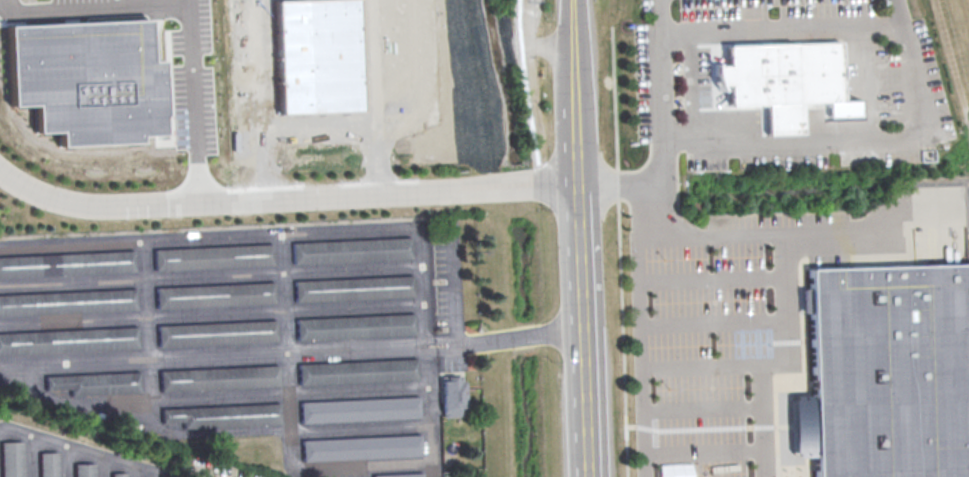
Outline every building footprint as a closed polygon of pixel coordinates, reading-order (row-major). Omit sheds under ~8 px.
[(359,110),(355,0),(298,0),(274,1),(277,113),(359,110)] [(8,26),(151,19),(153,62),(160,61),(164,135),(143,137),(143,142),(61,147),(60,132),(37,134),(36,106),(13,107),(8,26)] [(726,48),(839,43),(842,102),(801,104),(802,133),(769,135),(768,105),(729,106),(728,86),(722,86),(722,78),(728,78),(726,48)] [(291,241),(292,263),(410,259),(410,237),(291,241)] [(135,272),(134,250),(0,256),(0,277),(135,272)] [(805,272),(968,266),(968,476),(813,476),(805,272)] [(293,279),(294,301),(412,297),(411,275),(293,279)] [(136,310),(135,289),(0,294),(0,315),(136,310)] [(414,335),(413,313),(295,318),(296,339),(414,335)] [(157,324),(158,345),(276,341),(275,320),(157,324)] [(138,348),(137,326),(0,332),(0,354),(138,348)] [(298,384),(416,380),(415,358),(297,363),(298,384)] [(278,386),(277,365),(159,369),(160,390),(278,386)] [(46,389),(70,389),(71,395),(142,392),(141,372),(45,375),(46,389)] [(441,417),(464,416),(463,375),(439,376),(441,417)] [(299,422),(418,418),(417,397),(299,401),(299,422)] [(161,407),(161,422),(183,422),(183,431),(224,430),(224,435),(248,434),(247,425),(280,424),(279,403),(161,407)] [(301,460),(420,456),(419,435),(301,438),(301,460)] [(23,441),(2,442),(2,476),(24,476),(23,441)] [(40,476),(58,476),(58,452),(40,452),(40,476)] [(75,476),(96,476),(95,462),(75,463),(75,476)]
